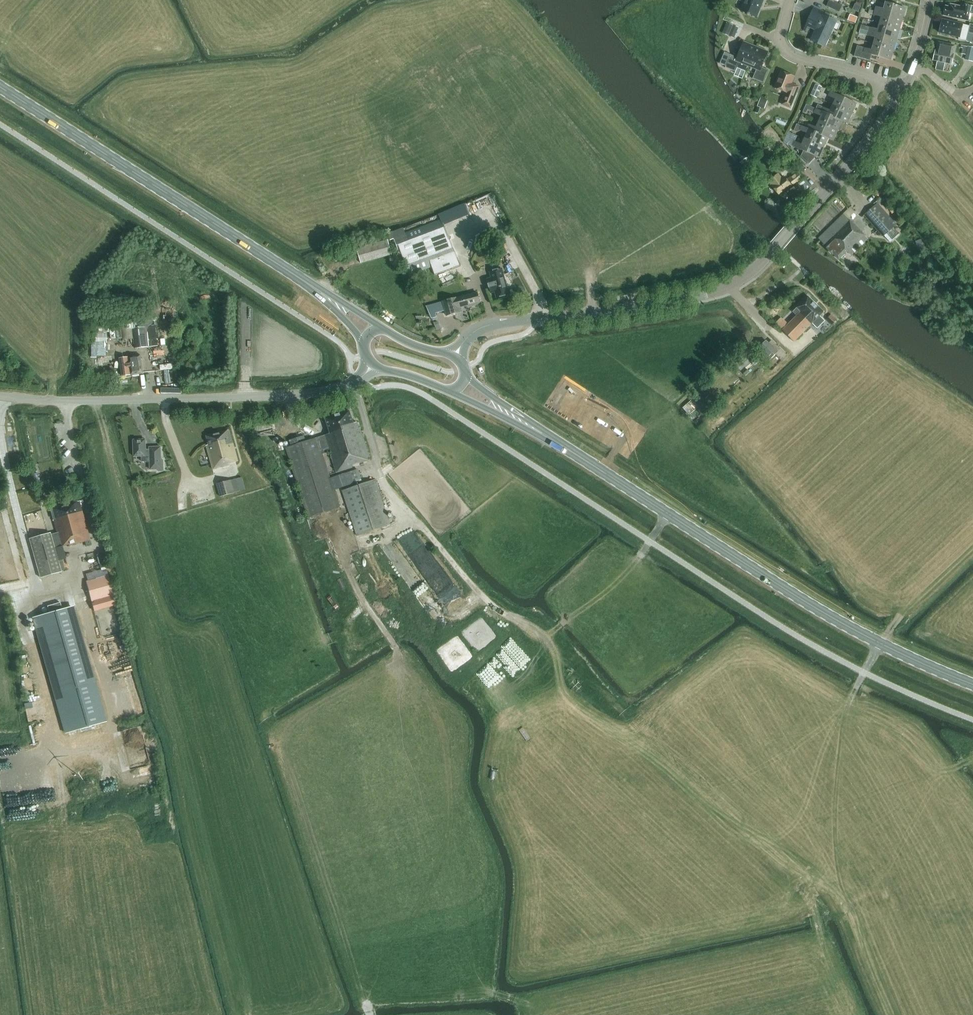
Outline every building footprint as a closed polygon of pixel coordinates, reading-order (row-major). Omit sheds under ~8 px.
[(741,11),(756,17),(764,0),(745,0),(741,11)] [(835,0),(829,0),(827,7),(839,12),(842,6),(834,2),(835,0)] [(876,7),(875,11),(902,19),(905,9),(886,3),(884,9),(876,7)] [(970,6),(962,5),(961,7),(950,5),(949,7),(945,7),(945,8),(943,9),(942,13),(943,14),(944,15),(943,16),(968,21),(970,14),(972,15),(972,7),(970,6)] [(815,7),(812,12),(806,26),(816,30),(811,41),(824,47),(836,22),(823,16),(825,12),(815,7)] [(875,11),(869,10),(868,14),(874,15),(881,18),(880,24),(899,29),(902,19),(875,11)] [(850,14),(847,21),(855,24),(858,18),(850,14)] [(969,30),(969,26),(943,20),(940,33),(959,38),(961,31),(968,33),(969,30)] [(722,33),(729,36),(733,25),(727,23),(722,33)] [(899,29),(880,24),(878,30),(870,28),(869,32),(896,40),(899,29)] [(896,40),(869,32),(868,34),(868,36),(875,38),(874,44),(893,50),(896,40)] [(756,47),(744,42),(737,58),(731,55),(725,53),(720,64),(726,66),(726,68),(736,72),(737,68),(746,72),(748,66),(756,47)] [(956,47),(949,45),(939,43),(937,51),(936,51),(933,61),(951,65),(954,55),(956,47)] [(872,55),(890,61),(893,50),(874,44),(872,50),(857,46),(854,56),(870,61),(872,55)] [(768,52),(756,47),(748,66),(757,69),(753,79),(763,83),(768,70),(762,68),(768,52)] [(968,47),(965,59),(972,61),(972,48),(968,47)] [(794,77),(781,72),(775,88),(787,93),(783,104),(790,107),(798,87),(791,84),(794,77)] [(822,87),(816,84),(811,95),(817,98),(822,87)] [(836,100),(833,105),(852,114),(856,104),(830,92),(828,96),(836,100)] [(766,101),(760,98),(756,108),(762,110),(766,101)] [(818,105),(816,109),(821,112),(828,115),(829,115),(842,121),(847,124),(852,114),(833,105),(830,111),(823,108),(818,105)] [(821,112),(816,109),(814,113),(821,117),(819,122),(837,131),(842,121),(829,115),(828,115),(821,112)] [(837,131),(819,122),(816,128),(809,125),(807,129),(814,132),(828,138),(827,138),(833,141),(837,131)] [(823,148),(827,138),(828,138),(814,132),(807,129),(802,126),(800,130),(807,134),(804,139),(823,148)] [(795,142),(793,146),(803,151),(801,157),(809,165),(814,159),(815,156),(819,158),(823,148),(804,139),(802,145),(795,142)] [(774,144),(770,141),(764,147),(764,149),(766,154),(769,156),(775,158),(780,153),(778,149),(774,144)] [(794,186),(803,179),(798,173),(789,179),(789,180),(788,181),(785,177),(782,179),(778,174),(769,181),(773,187),(779,195),(793,185),(794,186)] [(805,179),(798,184),(780,197),(788,206),(806,194),(805,192),(812,187),(805,179)] [(883,237),(894,226),(876,205),(864,216),(883,237)] [(780,215),(783,223),(793,214),(789,210),(785,210),(780,215)] [(867,239),(864,235),(850,221),(849,221),(843,215),(819,239),(825,245),(824,246),(833,255),(834,254),(839,260),(848,251),(851,254),(867,239)] [(447,234),(445,235),(440,221),(393,238),(399,252),(400,252),(409,275),(419,271),(422,279),(425,278),(422,270),(456,258),(450,240),(447,234)] [(491,239),(484,243),(490,255),(497,251),(491,239)] [(361,263),(392,255),(388,240),(356,248),(361,263)] [(495,292),(497,298),(509,295),(504,276),(514,273),(509,253),(496,257),(498,267),(500,267),(501,269),(490,272),(492,278),(488,279),(491,293),(495,292)] [(459,308),(482,302),(481,298),(479,298),(477,293),(457,298),(451,300),(443,302),(427,307),(430,315),(445,310),(447,316),(460,312),(459,308)] [(813,324),(824,312),(808,297),(793,312),(797,316),(783,331),(794,342),(812,323),(813,324)] [(831,314),(826,320),(832,325),(837,320),(831,314)] [(147,326),(146,322),(132,323),(133,325),(127,326),(129,341),(134,340),(135,348),(159,345),(156,325),(147,326)] [(95,334),(104,334),(104,324),(95,324),(95,334)] [(772,340),(769,343),(766,341),(760,348),(764,352),(762,353),(770,361),(776,354),(782,359),(787,355),(772,340)] [(143,374),(141,359),(141,355),(120,358),(120,364),(122,376),(143,374)] [(760,361),(756,356),(751,361),(754,365),(760,361)] [(689,415),(698,407),(691,400),(682,408),(689,415)] [(325,435),(325,436),(317,438),(286,448),(309,518),(340,508),(321,450),(329,448),(337,473),(361,465),(361,463),(370,460),(360,428),(359,428),(357,422),(353,423),(350,411),(326,419),(330,433),(325,435)] [(230,463),(237,461),(229,430),(206,436),(209,445),(206,446),(213,470),(230,465),(230,463)] [(149,447),(149,450),(146,450),(145,439),(133,440),(134,457),(141,456),(142,462),(150,461),(150,470),(158,469),(158,471),(164,471),(164,460),(162,460),(161,447),(149,447)] [(40,484),(37,473),(32,475),(35,485),(40,484)] [(343,486),(340,476),(332,478),(335,488),(343,486)] [(237,479),(231,480),(217,484),(220,497),(235,493),(241,491),(237,479)] [(357,536),(390,524),(375,480),(342,491),(357,536)] [(84,507),(83,500),(50,509),(57,533),(50,534),(50,533),(29,538),(40,578),(61,572),(59,566),(64,565),(61,554),(56,555),(54,548),(68,544),(69,546),(85,541),(86,546),(91,544),(90,540),(81,508),(84,507)] [(106,567),(102,553),(96,554),(100,568),(101,568),(106,567)] [(108,575),(106,567),(101,568),(101,571),(86,575),(88,581),(104,576),(108,575)] [(86,581),(91,601),(113,595),(108,575),(104,576),(86,581)] [(49,613),(33,618),(66,733),(104,722),(71,607),(62,609),(60,602),(47,606),(49,613)]
